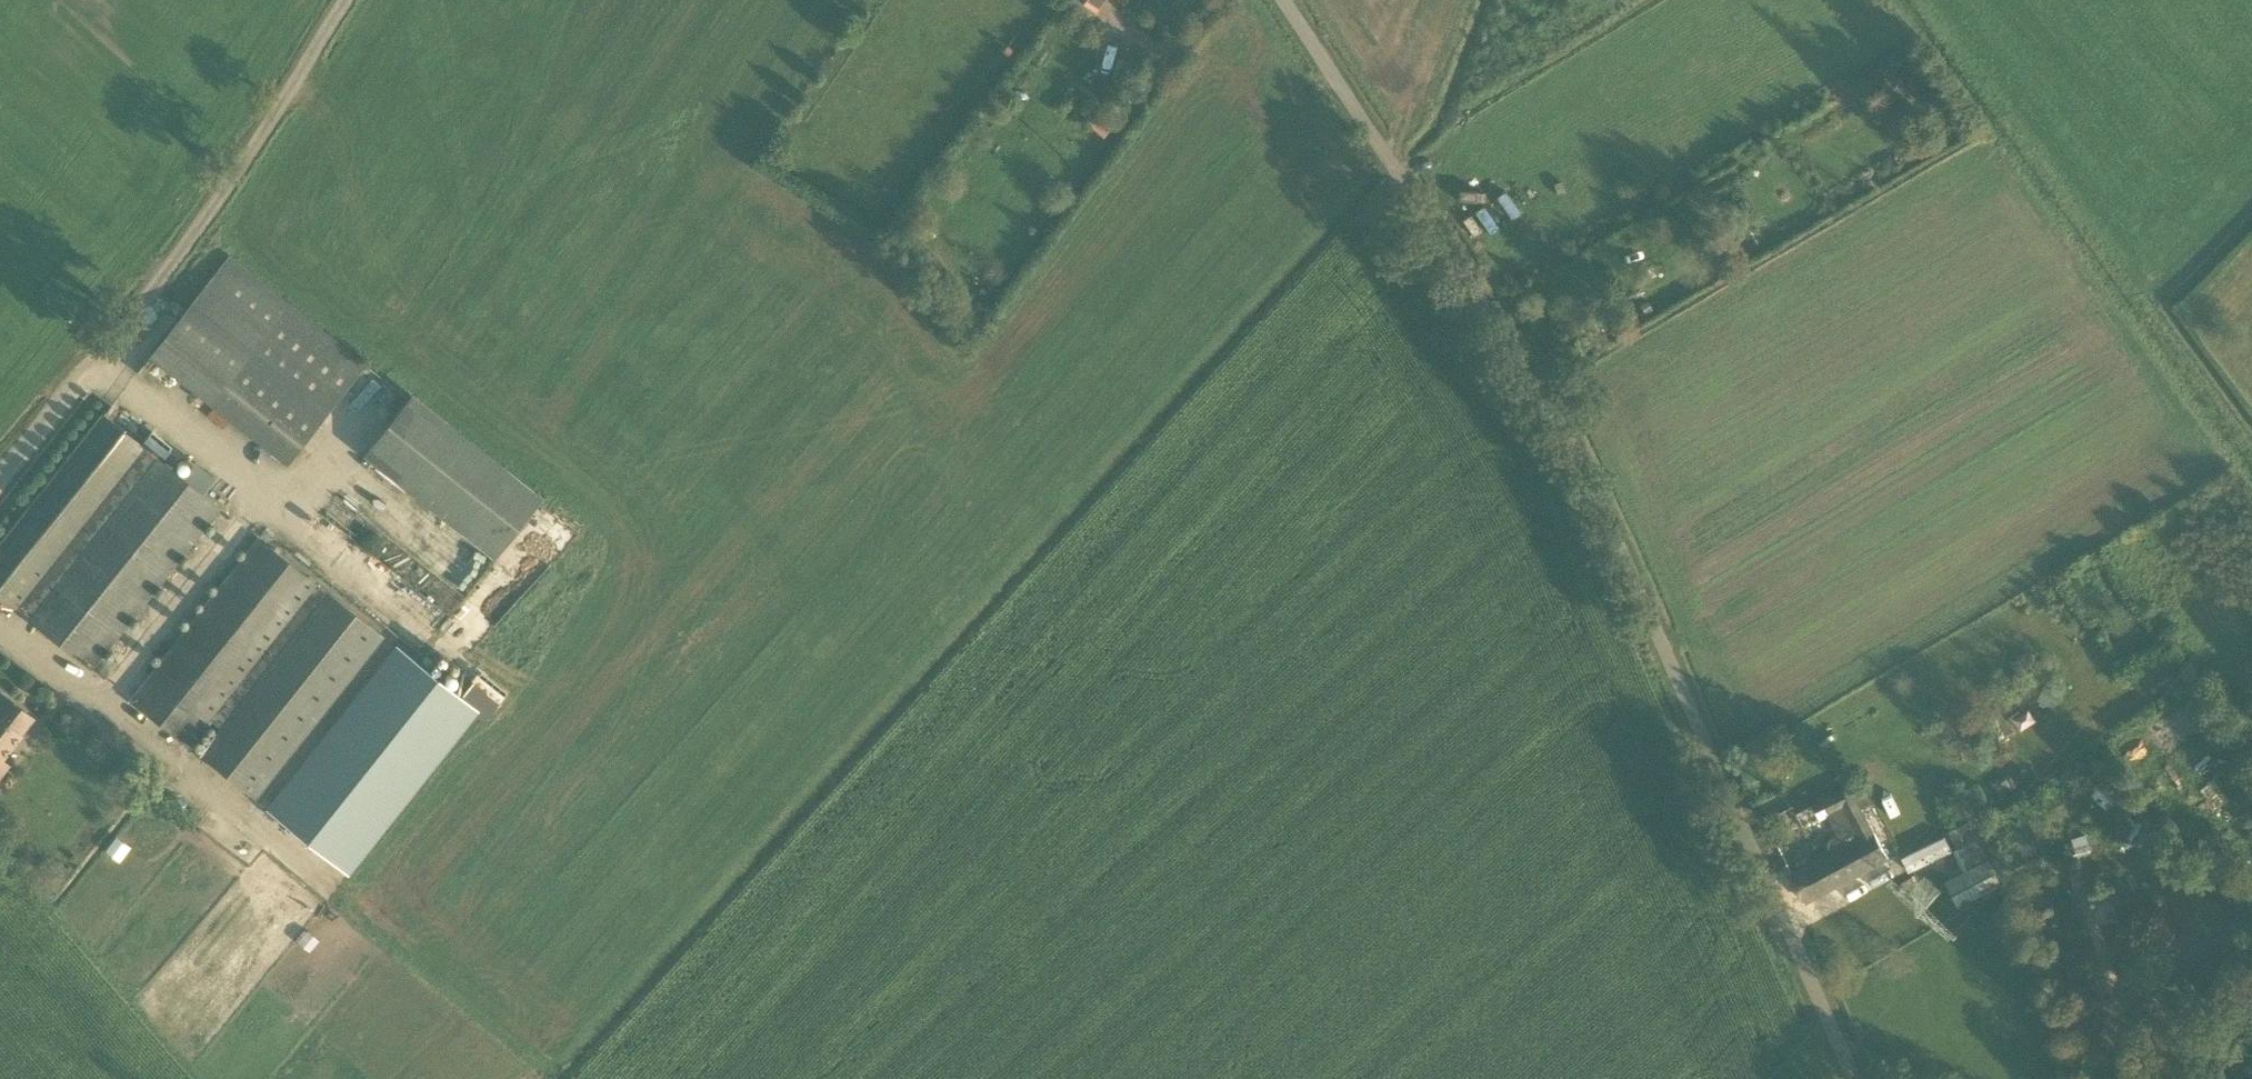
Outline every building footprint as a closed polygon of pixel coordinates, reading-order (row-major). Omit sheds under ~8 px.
[(1096,12),(1105,0),(1081,0),(1096,12)] [(230,256),(151,356),(286,464),(366,364),(230,256)] [(363,455),(494,560),(543,498),(413,393),(363,455)] [(0,547),(0,596),(64,643),(69,637),(76,642),(80,636),(90,644),(106,622),(114,628),(122,617),(133,625),(222,503),(163,461),(172,449),(150,433),(144,441),(100,409),(0,547)] [(255,535),(131,701),(261,798),(386,632),(255,535)] [(268,810),(354,875),(475,712),(487,721),(508,693),(479,672),(463,694),(394,642),(268,810)] [(2046,684),(2038,702),(2055,709),(2063,692),(2046,684)] [(21,734),(33,718),(9,698),(0,709),(0,761),(21,734)] [(2103,780),(2090,790),(2105,810),(2118,800),(2103,780)] [(1819,854),(1822,860),(1792,875),(1806,902),(1888,858),(1876,834),(1886,829),(1860,782),(1850,787),(1797,814),(1803,827),(1828,814),(1838,835),(1832,838),(1830,842),(1829,845),(1829,849),(1819,854)] [(1976,816),(1971,805),(1984,799),(1976,782),(1947,796),(1960,824),(1976,816)] [(1945,834),(1954,851),(1981,837),(1979,832),(1976,834),(1969,821),(1945,834)] [(1988,859),(1945,882),(1958,907),(2001,884),(1988,859)]
